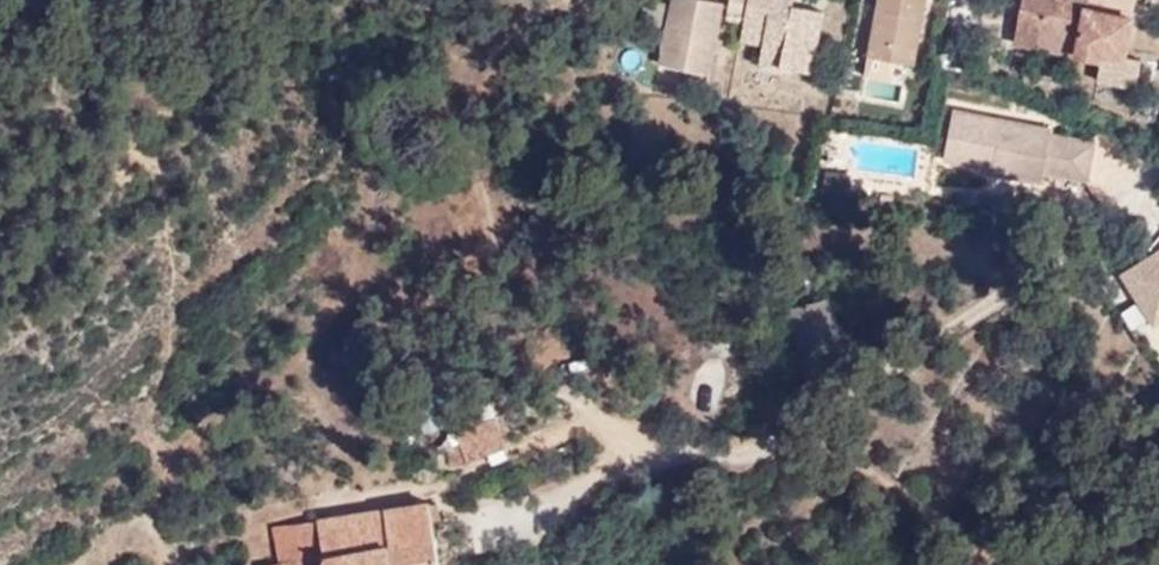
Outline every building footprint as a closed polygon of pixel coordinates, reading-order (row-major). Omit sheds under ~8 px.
[(724,8),(685,0),(672,0),(659,67),(709,78),(724,8)] [(744,28),(749,0),(730,0),(726,25),(744,28)] [(741,44),(763,48),(784,53),(781,71),(812,76),(825,14),(793,8),(795,0),(749,0),(744,28),(741,44)] [(867,61),(893,66),(912,69),(926,0),(878,0),(867,61)] [(1102,0),(1023,0),(1015,44),(1127,64),(1134,16),(1100,10),(1102,0)] [(784,53),(763,48),(760,66),(781,71),(784,53)] [(893,66),(867,61),(862,81),(865,80),(889,85),(893,66)] [(1089,183),(1095,145),(1052,137),(1054,132),(954,114),(945,163),(993,173),(993,176),(1044,186),(1045,175),(1089,183)] [(842,199),(844,179),(827,176),(824,197),(842,199)] [(1125,275),(1158,324),(1158,323),(1158,252),(1125,275)] [(467,435),(497,422),(492,405),(461,417),(467,435)] [(508,453),(497,422),(467,435),(458,438),(462,449),(469,469),(508,453)] [(453,473),(469,469),(462,449),(450,453),(453,473)] [(300,531),(307,564),(442,564),(433,509),(300,531)] [(300,531),(279,534),(285,564),(307,564),(300,531)]
